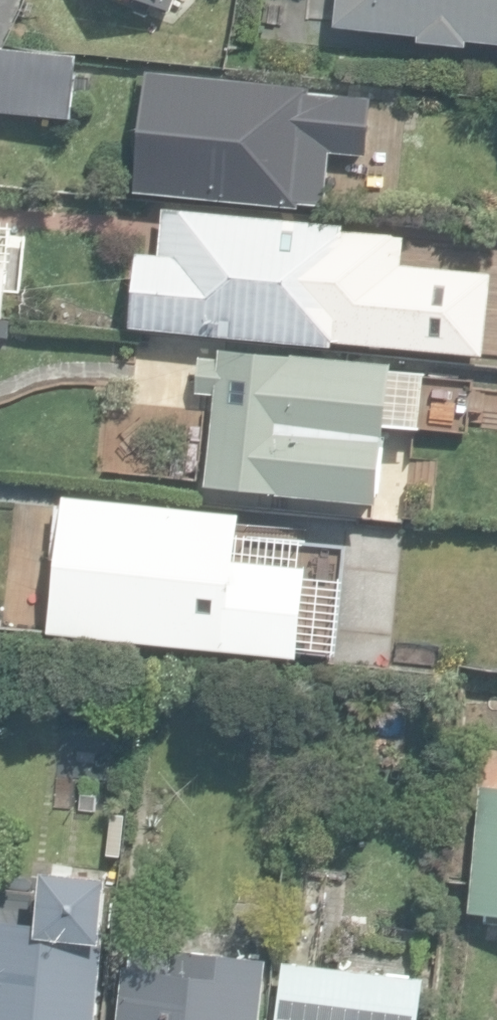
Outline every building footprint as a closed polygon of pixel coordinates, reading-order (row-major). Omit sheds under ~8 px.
[(149,14),(153,2),(173,10),(177,0),(140,0),(136,9),(149,14)] [(496,39),(496,0),(340,0),(337,24),(421,32),(420,38),(470,43),(470,37),(496,39)] [(73,119),(81,57),(0,49),(0,111),(73,119)] [(374,94),(146,71),(134,194),(301,211),(302,203),(324,205),(329,149),(368,153),(374,94)] [(369,346),(445,354),(453,279),(427,277),(426,291),(376,286),(381,236),(354,233),(354,229),(169,210),(164,255),(143,253),(136,327),(344,348),(345,341),(369,344),(369,346)] [(4,316),(11,223),(0,222),(0,316),(4,316)] [(393,364),(221,348),(220,357),(200,355),(197,392),(216,394),(207,486),(380,502),(387,425),(421,428),(426,372),(393,369),(393,364)] [(54,631),(300,657),(309,565),(238,557),(242,516),(68,498),(54,631)] [(496,920),(496,783),(480,781),(469,909),(486,910),(485,919),(496,920)] [(108,870),(44,864),(38,917),(0,913),(0,1019),(94,1019),(108,870)] [(269,948),(130,932),(128,950),(115,948),(111,985),(119,986),(115,1019),(260,1019),(269,948)] [(429,975),(289,961),(283,1019),(424,1019),(429,975)]
